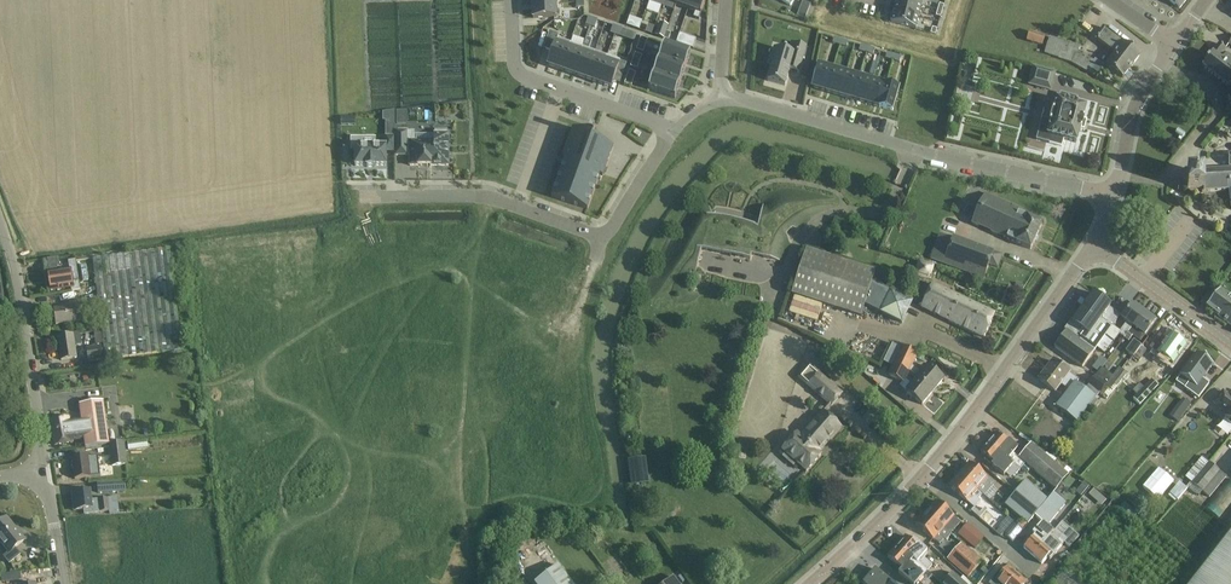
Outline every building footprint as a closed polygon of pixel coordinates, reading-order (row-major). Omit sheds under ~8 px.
[(677,0),(663,0),(661,6),(674,11),(677,0)] [(692,0),(677,0),(674,11),(676,5),(688,9),(692,0)] [(706,0),(692,0),(688,9),(701,14),(706,0)] [(894,11),(918,17),(921,6),(899,0),(897,0),(894,11)] [(1180,9),(1186,0),(1169,0),(1180,9)] [(557,4),(531,5),(532,19),(558,18),(557,4)] [(916,28),(918,17),(894,11),(891,22),(890,22),(916,29),(916,28)] [(638,27),(641,20),(628,16),(626,23),(638,27)] [(660,22),(655,35),(664,38),(666,31),(668,26),(660,22)] [(648,24),(645,32),(652,34),(654,27),(648,24)] [(1123,78),(1140,55),(1106,28),(1098,38),(1097,40),(1115,54),(1106,65),(1123,78)] [(1027,41),(1042,45),(1045,36),(1029,32),(1027,41)] [(693,48),(696,39),(680,33),(676,43),(693,48)] [(485,53),(500,54),(501,35),(485,35),(485,53)] [(641,37),(636,50),(643,52),(648,39),(641,37)] [(1093,61),(1077,53),(1080,46),(1049,37),(1045,53),(1062,59),(1072,63),(1086,71),(1087,70),(1097,77),(1105,68),(1094,59),(1093,61)] [(557,38),(548,65),(560,69),(570,43),(557,38)] [(772,63),(767,81),(785,86),(790,70),(799,72),(807,46),(791,41),(788,51),(774,47),(769,62),(772,63)] [(570,43),(560,69),(573,74),(582,47),(570,43)] [(1230,85),(1230,57),(1223,51),(1225,48),(1219,43),(1211,53),(1212,54),(1202,67),(1229,87),(1230,85)] [(685,69),(690,54),(664,45),(659,60),(685,69)] [(582,47),(573,74),(585,78),(594,51),(582,47)] [(594,51),(585,78),(597,83),(607,56),(594,51)] [(637,69),(642,56),(635,53),(630,67),(637,69)] [(607,56),(597,83),(610,87),(620,61),(607,56)] [(680,84),(685,69),(659,60),(653,74),(680,84)] [(813,82),(811,88),(825,92),(832,68),(818,64),(813,82)] [(832,68),(825,92),(839,96),(842,84),(846,72),(832,68)] [(1050,90),(1055,73),(1034,68),(1029,85),(1050,90)] [(631,86),(636,73),(629,70),(624,84),(631,86)] [(842,84),(839,96),(852,100),(859,76),(846,72),(842,84)] [(675,99),(680,84),(653,74),(648,89),(675,99)] [(859,76),(852,100),(865,104),(872,80),(859,76)] [(872,80),(865,104),(879,108),(886,84),(872,80)] [(959,81),(955,97),(959,98),(957,107),(971,111),(973,103),(975,104),(979,91),(976,91),(978,84),(964,80),(964,83),(959,81)] [(886,84),(879,108),(892,112),(899,88),(886,84)] [(1076,105),(1077,98),(1064,94),(1062,101),(1057,100),(1054,111),(1054,112),(1044,109),(1041,121),(1051,123),(1048,135),(1051,136),(1049,143),(1061,146),(1063,139),(1076,143),(1079,131),(1081,131),(1084,120),(1082,119),(1085,108),(1076,105)] [(395,111),(383,112),(383,121),(386,121),(395,121),(395,111)] [(603,176),(613,146),(593,139),(595,135),(573,127),(562,157),(565,158),(551,197),(587,209),(600,175),(603,176)] [(395,136),(395,151),(395,155),(410,155),(410,166),(449,166),(448,134),(447,134),(447,131),(435,131),(435,134),(434,134),(434,142),(415,142),(415,131),(395,131),(395,136)] [(386,151),(395,151),(395,136),(386,136),(386,146),(367,146),(367,138),(351,138),(351,150),(355,150),(355,166),(366,166),(366,168),(375,168),(375,166),(387,166),(386,151)] [(1201,172),(1201,173),(1205,173),(1206,190),(1202,190),(1202,193),(1229,191),(1230,207),(1230,171),(1201,172)] [(1186,174),(1187,191),(1202,190),(1206,190),(1205,173),(1201,173),(1186,174)] [(1030,250),(1042,224),(1017,213),(1019,209),(985,194),(982,199),(985,200),(981,208),(979,208),(976,214),(978,215),(975,223),(972,221),(972,223),(1030,250)] [(737,222),(706,214),(709,219),(702,243),(701,244),(701,246),(749,257),(751,252),(766,255),(772,232),(757,228),(757,227),(744,223),(744,226),(737,224),(737,222)] [(843,223),(840,223),(835,221),(831,236),(839,238),(843,223)] [(941,234),(932,259),(984,278),(989,264),(997,267),(1002,256),(990,251),(941,234)] [(93,258),(105,360),(182,350),(170,249),(93,258)] [(868,306),(902,323),(912,302),(873,284),(876,272),(807,250),(793,294),(863,316),(868,306)] [(51,291),(63,289),(71,288),(71,291),(81,289),(77,269),(48,273),(51,291)] [(984,338),(995,315),(933,285),(921,308),(984,338)] [(1201,302),(1206,306),(1206,307),(1230,326),(1230,296),(1220,288),(1220,289),(1215,285),(1201,302)] [(1054,347),(1064,354),(1082,368),(1097,348),(1105,336),(1112,326),(1113,325),(1120,315),(1109,307),(1110,306),(1093,293),(1073,322),(1071,320),(1064,330),(1066,331),(1054,347)] [(1124,338),(1133,326),(1145,311),(1135,303),(1133,305),(1132,304),(1124,314),(1122,318),(1127,322),(1120,331),(1112,326),(1105,336),(1097,348),(1104,354),(1108,348),(1113,341),(1118,334),(1124,338)] [(56,325),(68,323),(76,322),(76,320),(83,319),(82,310),(75,311),(75,306),(54,310),(56,325)] [(1156,319),(1145,311),(1133,326),(1124,338),(1129,341),(1138,329),(1145,335),(1155,321),(1154,321),(1156,319)] [(1156,345),(1167,352),(1166,354),(1175,361),(1181,353),(1181,354),(1187,345),(1166,330),(1160,339),(1156,345)] [(61,360),(73,358),(77,358),(75,350),(75,346),(81,345),(80,334),(58,337),(61,360)] [(1153,342),(1147,338),(1142,345),(1133,357),(1139,361),(1153,342)] [(1134,339),(1125,351),(1133,357),(1142,345),(1134,339)] [(893,368),(895,363),(902,349),(892,344),(882,363),(893,368)] [(86,349),(89,362),(104,360),(102,346),(86,349)] [(909,373),(933,392),(943,380),(927,366),(921,373),(912,366),(918,354),(903,347),(902,349),(895,363),(910,370),(909,373)] [(1199,351),(1183,372),(1193,379),(1188,387),(1195,391),(1201,396),(1212,380),(1202,374),(1212,361),(1199,351)] [(1039,380),(1049,387),(1055,392),(1061,385),(1069,391),(1076,383),(1079,379),(1069,372),(1069,373),(1053,361),(1039,380)] [(933,392),(909,373),(910,370),(895,363),(893,368),(889,376),(904,383),(905,381),(911,386),(907,392),(922,405),(933,392)] [(798,378),(808,387),(830,407),(841,395),(818,375),(808,366),(798,378)] [(1099,394),(1106,400),(1127,374),(1119,367),(1107,383),(1106,384),(1106,385),(1100,393),(1099,394)] [(74,394),(88,393),(86,368),(71,370),(74,394)] [(1095,375),(1089,384),(1089,385),(1100,393),(1106,385),(1106,384),(1107,383),(1096,376),(1095,375)] [(1069,391),(1057,407),(1068,415),(1076,421),(1077,422),(1089,406),(1090,407),(1096,399),(1095,399),(1099,394),(1100,393),(1089,385),(1085,390),(1076,383),(1069,391)] [(1223,392),(1215,401),(1214,403),(1227,413),(1225,416),(1230,421),(1230,398),(1223,392)] [(1190,404),(1184,399),(1177,408),(1184,413),(1190,404)] [(84,440),(85,447),(109,444),(104,402),(102,402),(89,404),(80,405),(82,419),(69,420),(69,417),(63,418),(51,420),(55,446),(73,443),(72,441),(84,440)] [(797,434),(783,450),(807,471),(821,455),(817,451),(825,443),(826,444),(841,428),(823,412),(801,437),(797,434)] [(1018,458),(1013,453),(1018,448),(1013,444),(1004,436),(1002,438),(996,433),(988,442),(1019,469),(1025,463),(1056,490),(1068,476),(1072,472),(1066,467),(1062,471),(1031,444),(1018,458)] [(128,443),(129,451),(148,448),(147,440),(128,443)] [(984,459),(993,467),(1003,476),(1005,474),(1009,477),(1013,476),(1014,475),(1019,469),(988,442),(980,451),(986,457),(984,459)] [(109,445),(112,467),(126,465),(124,443),(109,445)] [(84,457),(72,459),(75,479),(87,478),(91,477),(99,477),(98,464),(97,456),(84,457)] [(1204,456),(1185,478),(1192,484),(1210,462),(1204,456)] [(640,458),(629,460),(632,483),(643,482),(640,458)] [(1227,476),(1210,462),(1192,484),(1209,497),(1210,496),(1210,497),(1227,476)] [(984,495),(993,484),(987,478),(970,463),(960,475),(981,494),(982,493),(984,495)] [(1025,464),(1022,468),(1028,473),(1031,469),(1025,464)] [(950,487),(974,508),(981,501),(978,498),(981,494),(960,475),(950,487)] [(1169,494),(1178,500),(1187,487),(1178,481),(1169,494)] [(1015,493),(1038,513),(1048,501),(1025,482),(1015,493)] [(97,485),(98,494),(125,492),(125,483),(97,485)] [(109,512),(107,499),(92,501),(91,491),(77,493),(79,511),(84,510),(85,515),(109,512)] [(1038,513),(1015,493),(1005,505),(1028,524),(1035,516),(1038,513)] [(1054,495),(1036,517),(1042,522),(1027,540),(1029,542),(1024,548),(1033,556),(1053,531),(1047,526),(1066,504),(1063,501),(1054,495)] [(1138,509),(1138,499),(1124,499),(1123,509),(1138,509)] [(937,501),(926,513),(948,532),(950,534),(955,530),(961,523),(953,516),(954,516),(937,501)] [(933,539),(940,545),(944,540),(946,541),(951,535),(948,532),(926,513),(916,525),(933,539)] [(7,518),(0,524),(0,541),(9,552),(4,557),(9,564),(21,555),(15,548),(25,540),(7,518)] [(1001,537),(1004,534),(1013,542),(1023,530),(1014,522),(1009,518),(996,532),(1001,537)] [(961,536),(975,548),(984,537),(970,525),(961,536)] [(1067,551),(1074,556),(1078,551),(1072,546),(1080,537),(1071,529),(1062,540),(1061,539),(1062,538),(1053,531),(1033,556),(1042,564),(1047,558),(1050,560),(1057,552),(1056,552),(1061,546),(1064,544),(1069,548),(1067,551)] [(1192,583),(1230,583),(1230,534),(1192,583)] [(906,536),(898,546),(928,572),(932,566),(922,557),(927,552),(923,548),(923,547),(914,539),(912,542),(906,536)] [(982,563),(962,545),(949,559),(969,578),(982,563)] [(888,557),(902,570),(899,574),(911,583),(917,583),(919,582),(928,572),(898,546),(888,557)] [(559,565),(535,583),(573,583),(559,565)] [(1017,575),(1008,566),(1003,572),(1000,570),(989,583),(1009,583),(1017,575)] [(1064,568),(1053,583),(1088,583),(1064,568)] [(863,583),(893,583),(891,582),(876,569),(863,583)] [(17,581),(16,572),(1,574),(3,583),(17,581)] [(960,580),(953,574),(944,583),(972,583),(963,577),(960,580)] [(1009,583),(1025,583),(1026,582),(1017,575),(1009,583)]
